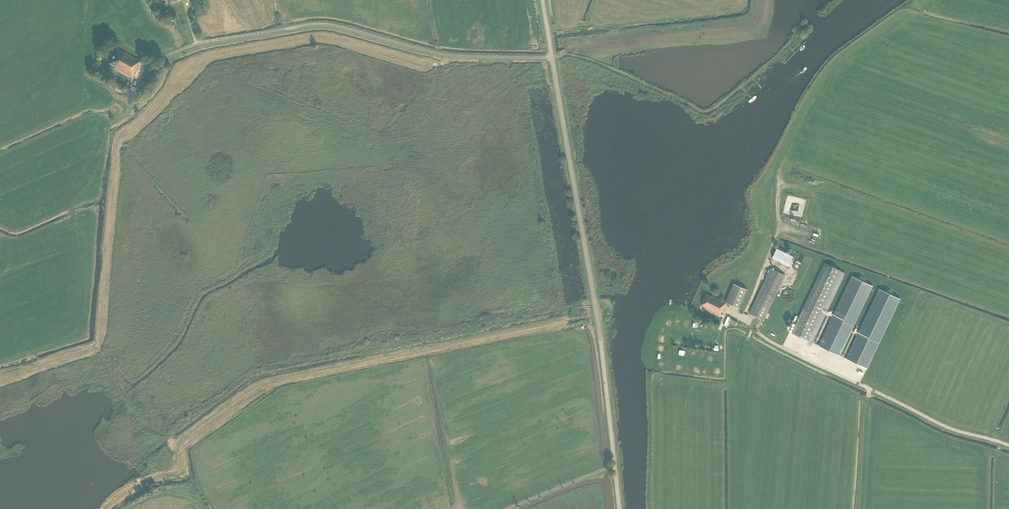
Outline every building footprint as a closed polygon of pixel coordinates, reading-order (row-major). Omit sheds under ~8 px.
[(114,68),(131,78),(138,66),(137,65),(140,61),(117,48),(109,63),(115,67),(114,68)] [(133,95),(137,88),(132,86),(128,92),(133,95)] [(789,266),(794,257),(777,249),(772,258),(789,266)] [(808,341),(841,272),(824,264),(791,333),(808,341)] [(764,320),(785,275),(771,268),(749,313),(764,320)] [(851,277),(818,346),(839,356),(872,287),(851,277)] [(740,308),(747,290),(733,284),(725,302),(740,308)] [(788,302),(789,302),(790,302),(791,302),(792,301),(793,300),(794,299),(794,298),(795,297),(795,296),(795,295),(794,294),(794,293),(793,292),(793,291),(792,290),(791,290),(790,290),(789,289),(788,289),(787,289),(786,290),(785,290),(784,290),(784,291),(783,292),(782,293),(782,294),(782,295),(782,296),(782,297),(782,298),(782,299),(783,300),(784,300),(784,301),(785,302),(786,302),(787,302),(788,302)] [(866,369),(899,300),(878,290),(845,359),(866,369)] [(711,296),(707,294),(702,305),(707,307),(706,308),(720,315),(722,311),(726,303),(711,296)] [(736,324),(738,321),(731,318),(728,316),(724,324),(727,325),(727,324),(728,322),(735,325),(736,324)]
